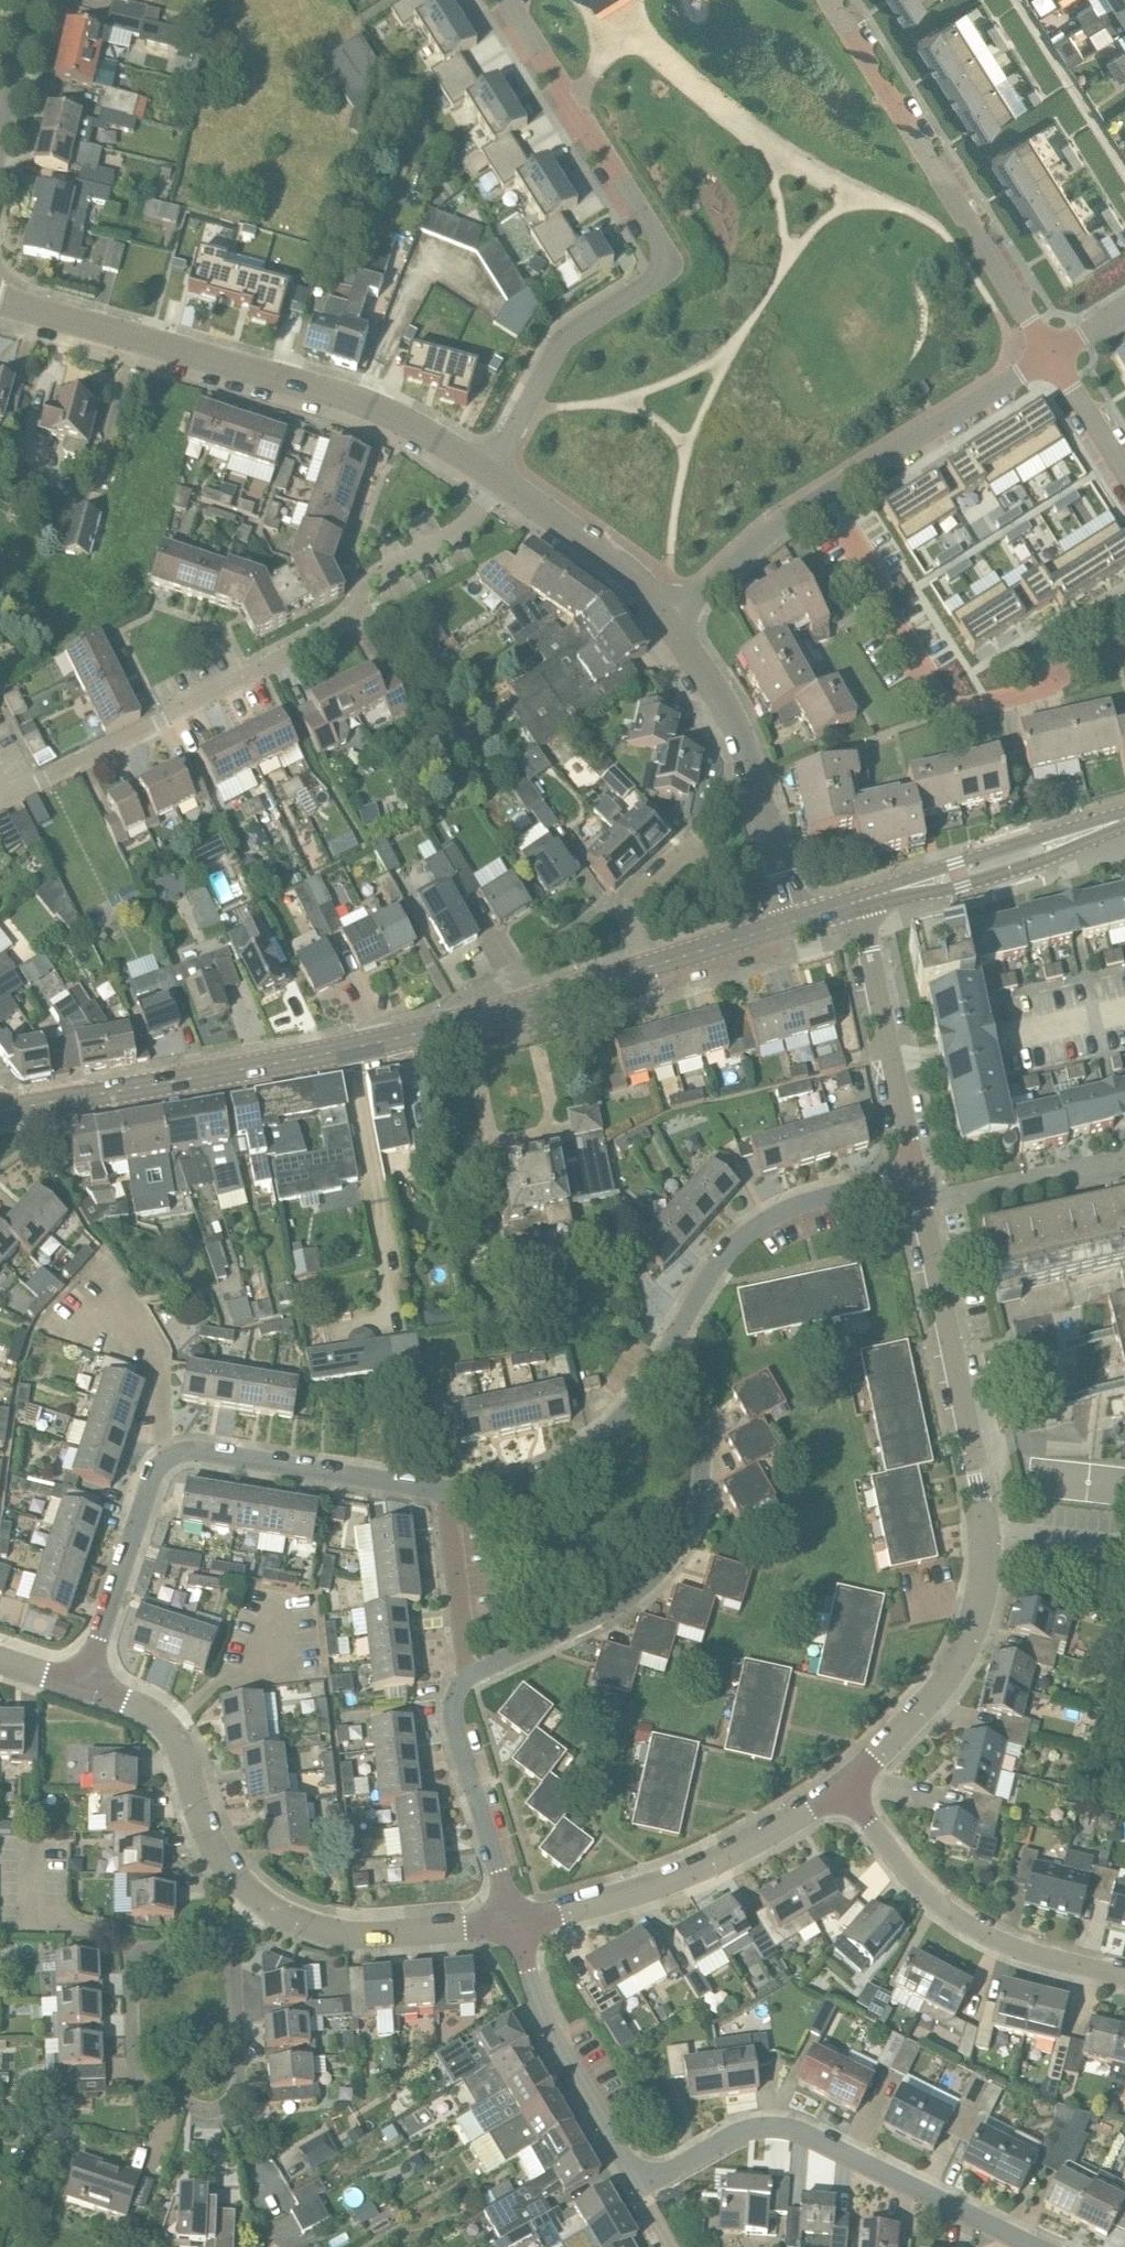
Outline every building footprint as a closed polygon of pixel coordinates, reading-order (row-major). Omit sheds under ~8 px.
[(111,13),(144,20),(147,6),(128,1),(128,0),(113,0),(111,13)] [(414,20),(428,42),(461,22),(447,0),(445,0),(431,9),(428,11),(421,0),(406,0),(391,10),(402,27),(414,20)] [(591,0),(595,6),(599,13),(616,2),(619,0),(591,0)] [(903,21),(906,20),(908,19),(938,0),(891,0),(893,3),(903,20),(903,21)] [(1055,2),(1053,0),(1034,0),(1046,11),(1055,2)] [(1114,6),(1099,15),(1083,24),(1089,34),(1105,24),(1114,38),(1124,32),(1124,0),(1123,0),(1114,6)] [(1083,24),(1099,15),(1093,5),(1078,16),(1083,24)] [(143,23),(144,20),(111,13),(110,13),(106,28),(132,35),(140,36),(143,23)] [(975,51),(955,19),(955,18),(917,43),(918,43),(927,57),(937,74),(937,75),(938,74),(975,51)] [(443,65),(432,73),(443,89),(471,72),(470,70),(467,73),(457,57),(461,55),(477,45),(476,44),(476,45),(461,22),(428,42),(443,65)] [(100,59),(104,41),(106,32),(69,23),(62,50),(100,59)] [(143,23),(140,36),(138,44),(145,46),(145,44),(176,51),(181,32),(143,23)] [(1001,34),(994,23),(987,28),(994,39),(1001,34)] [(1008,46),(1001,34),(994,39),(1001,50),(1008,46)] [(1062,39),(1055,43),(1069,66),(1084,57),(1069,34),(1062,39)] [(361,36),(323,61),(325,64),(324,71),(331,73),(354,108),(349,129),(360,131),(367,101),(376,60),(361,36)] [(118,63),(100,59),(62,50),(56,77),(93,86),(94,85),(112,89),(118,63)] [(957,106),(958,106),(995,82),(975,51),(938,74),(947,89),(957,105),(956,106),(957,106)] [(1124,64),(1124,55),(1123,52),(1107,62),(1114,72),(1124,64)] [(1114,72),(1120,81),(1124,77),(1124,64),(1114,72)] [(498,79),(481,89),(478,91),(469,76),(472,74),(471,72),(443,89),(447,96),(452,105),(453,107),(464,100),(478,122),(511,102),(498,80),(498,79)] [(1016,115),(1015,114),(995,82),(958,106),(967,121),(978,137),(977,138),(977,139),(980,138),(982,136),(1016,115)] [(1042,98),(1035,87),(1027,92),(1034,103),(1042,98)] [(102,110),(132,116),(137,97),(107,88),(102,110)] [(452,105),(447,96),(442,99),(447,108),(452,105)] [(521,152),(520,151),(517,153),(508,137),(511,135),(527,125),(527,124),(526,125),(511,102),(478,122),(491,146),(481,153),(492,170),(521,152)] [(88,145),(92,129),(94,120),(81,118),(82,113),(49,105),(42,134),(88,145)] [(107,124),(132,130),(135,117),(132,116),(102,110),(99,122),(107,124)] [(431,133),(417,116),(405,133),(431,133)] [(82,169),(88,145),(42,134),(36,163),(70,171),(71,166),(82,169)] [(1049,168),(1029,137),(1029,136),(991,160),(991,161),(992,160),(1001,175),(1011,191),(1010,192),(1011,193),(1012,192),(1049,168)] [(1069,141),(1061,146),(1068,157),(1076,152),(1069,141)] [(548,160),(549,159),(548,159),(532,169),(529,171),(519,156),(522,154),(521,152),(492,170),(504,189),(513,183),(529,202),(561,182),(548,160)] [(1076,152),(1068,157),(1075,168),(1082,163),(1076,152)] [(173,168),(165,166),(163,176),(171,178),(173,168)] [(1031,224),(1032,224),(1069,200),(1049,168),(1012,192),(1021,207),(1031,223),(1030,223),(1031,224)] [(79,182),(107,188),(110,176),(82,170),(79,182)] [(107,188),(79,182),(77,181),(74,194),(39,186),(35,204),(39,205),(36,220),(84,232),(85,231),(82,230),(90,199),(108,204),(111,190),(107,188)] [(542,250),(572,232),(571,230),(567,233),(558,217),(561,215),(578,205),(577,204),(576,205),(561,182),(529,202),(541,226),(531,232),(542,250)] [(1032,224),(1041,238),(1051,254),(1050,255),(1051,256),(1052,255),(1089,232),(1069,200),(1032,224)] [(1115,215),(1108,204),(1101,209),(1108,220),(1115,215)] [(166,206),(163,221),(177,225),(180,210),(166,206)] [(430,207),(421,229),(432,233),(441,211),(430,207)] [(441,211),(432,233),(443,237),(451,216),(441,211)] [(1115,215),(1108,220),(1115,231),(1122,226),(1115,215)] [(451,216),(443,237),(454,242),(462,220),(451,216)] [(80,250),(84,232),(36,220),(33,234),(26,232),(21,251),(59,259),(60,257),(74,259),(76,249),(80,250)] [(462,220),(454,242),(465,246),(473,225),(462,220)] [(373,234),(380,236),(383,224),(377,222),(373,234)] [(473,225),(465,246),(475,250),(484,230),(473,225)] [(244,228),(241,236),(254,239),(256,231),(244,228)] [(580,283),(580,284),(614,263),(613,262),(612,262),(598,240),(599,239),(582,249),(579,251),(569,236),(573,234),(572,232),(542,250),(554,269),(566,261),(580,283)] [(1075,286),(1109,264),(1089,232),(1052,255),(1059,267),(1071,286),(1070,287),(1071,288),(1074,287),(1075,286)] [(479,252),(485,262),(505,249),(499,239),(479,252)] [(119,273),(125,247),(110,244),(103,269),(119,273)] [(361,271),(331,363),(356,371),(369,331),(359,327),(370,294),(379,298),(392,252),(370,244),(361,271)] [(505,249),(485,262),(491,272),(511,259),(505,249)] [(200,251),(189,291),(217,299),(228,259),(200,251)] [(228,259),(217,299),(253,309),(250,319),(251,320),(262,280),(226,270),(229,259),(228,259)] [(511,259),(491,272),(497,282),(517,269),(511,259)] [(184,260),(181,272),(189,275),(193,262),(184,260)] [(314,318),(303,355),(330,362),(331,363),(361,271),(345,266),(339,286),(334,285),(323,321),(314,318)] [(517,269),(497,282),(503,291),(523,279),(517,269)] [(452,278),(446,290),(470,302),(476,290),(452,278)] [(503,291),(509,301),(529,288),(523,279),(503,291)] [(262,280),(251,320),(279,327),(290,288),(262,280)] [(540,305),(529,288),(509,301),(502,311),(496,322),(519,337),(526,327),(540,305)] [(290,303),(286,316),(295,319),(298,306),(290,303)] [(409,329),(403,340),(411,344),(416,333),(409,329)] [(412,350),(404,379),(441,389),(438,400),(439,400),(450,361),(412,350)] [(1115,358),(1116,359),(1116,358),(1124,372),(1124,351),(1115,358)] [(489,371),(497,375),(503,364),(495,360),(489,371)] [(450,361),(439,400),(467,408),(478,368),(450,361)] [(4,426),(7,413),(16,416),(24,388),(9,383),(6,379),(1,378),(0,378),(0,425),(4,426)] [(910,390),(916,399),(920,397),(926,393),(929,391),(923,382),(910,390)] [(81,403),(62,398),(60,397),(56,413),(48,411),(40,438),(67,445),(63,454),(66,458),(83,462),(86,450),(89,451),(91,442),(93,442),(94,435),(91,431),(97,408),(93,408),(93,407),(92,407),(91,402),(84,400),(81,403)] [(200,406),(188,442),(210,450),(222,413),(200,406)] [(1041,406),(1016,422),(1038,457),(1064,441),(1041,406)] [(231,457),(243,420),(222,413),(210,450),(231,457)] [(243,420),(231,457),(253,464),(265,428),(243,420)] [(1016,422),(990,437),(1013,473),(1015,472),(1024,485),(1046,471),(1038,457),(1016,422)] [(287,434),(265,428),(253,464),(275,471),(287,434)] [(300,449),(305,434),(299,432),(294,435),(290,446),(300,449)] [(990,437),(965,453),(967,456),(984,483),(988,489),(1013,473),(990,437)] [(332,443),(325,465),(362,477),(369,455),(332,443)] [(967,456),(935,476),(952,503),(984,483),(967,456)] [(281,475),(291,478),(296,463),(286,460),(281,475)] [(325,465),(318,486),(355,498),(362,477),(325,465)] [(287,491),(291,478),(281,475),(277,487),(287,491)] [(935,476),(910,492),(932,528),(958,511),(952,503),(935,476)] [(1066,478),(1055,485),(1059,492),(1071,485),(1066,478)] [(1055,485),(1044,492),(1048,499),(1059,492),(1055,485)] [(318,486),(311,508),(348,520),(355,498),(318,486)] [(177,488),(175,498),(190,501),(193,491),(177,488)] [(216,504),(219,494),(204,489),(201,499),(216,504)] [(910,492),(884,508),(906,544),(932,528),(910,492)] [(1075,492),(1064,499),(1069,507),(1080,499),(1075,492)] [(219,494),(216,504),(230,508),(233,498),(219,494)] [(1009,494),(999,500),(1005,509),(1015,503),(1009,494)] [(188,512),(190,501),(175,498),(172,508),(188,512)] [(1064,499),(1053,507),(1058,514),(1069,507),(1064,499)] [(251,516),(255,505),(240,501),(237,511),(251,516)] [(268,517),(277,520),(281,506),(272,503),(268,517)] [(311,509),(304,530),(341,541),(348,520),(311,508),(311,509)] [(1018,508),(1007,515),(1012,522),(1023,515),(1018,508)] [(90,560),(101,517),(74,509),(63,553),(90,560)] [(219,523),(222,513),(209,509),(206,519),(219,523)] [(222,513),(219,523),(235,528),(238,518),(222,513)] [(1083,529),(1090,540),(1091,540),(1113,575),(1124,567),(1124,539),(1116,524),(1109,513),(1083,529)] [(1007,515),(996,522),(1000,529),(1012,522),(1007,515)] [(282,522),(277,520),(268,517),(265,528),(279,532),(282,522)] [(1027,522),(1016,529),(1021,537),(1032,530),(1027,522)] [(249,544),(253,530),(243,527),(239,541),(249,544)] [(1016,529),(1005,537),(1009,544),(1021,537),(1016,529)] [(1083,529),(1058,544),(1066,556),(1065,556),(1087,591),(1113,575),(1091,540),(1090,540),(1083,529)] [(341,541),(304,530),(292,566),(297,576),(283,583),(299,619),(344,596),(331,570),(341,541)] [(477,570),(483,586),(495,580),(526,602),(555,561),(532,545),(520,563),(507,554),(477,570)] [(958,545),(947,552),(952,559),(963,552),(958,545)] [(163,546),(151,583),(174,591),(186,554),(163,546)] [(947,552),(936,559),(941,567),(952,559),(947,552)] [(186,554),(174,591),(196,598),(209,562),(186,554)] [(1042,571),(1040,572),(1057,599),(1062,607),(1087,591),(1065,556),(1042,571)] [(968,560),(956,567),(961,574),(972,567),(968,560)] [(575,575),(559,564),(555,561),(526,602),(511,611),(503,616),(504,617),(510,614),(516,625),(524,637),(553,618),(549,616),(553,609),(552,608),(575,575)] [(209,562),(196,598),(216,605),(228,568),(209,562)] [(956,567),(945,574),(950,581),(961,574),(956,567)] [(264,580),(228,568),(216,605),(243,614),(256,640),(299,619),(283,583),(269,590),(264,580)] [(1040,572),(1008,592),(1025,619),(1057,599),(1040,572)] [(829,629),(808,591),(799,574),(743,605),(766,648),(740,663),(772,720),(778,716),(796,707),(801,716),(816,743),(858,722),(837,682),(815,695),(785,640),(808,628),(813,639),(811,640),(815,647),(828,640),(823,632),(829,629)] [(524,637),(523,638),(528,645),(536,658),(537,657),(612,601),(575,575),(552,608),(553,609),(549,616),(553,618),(524,637)] [(1003,583),(977,600),(999,635),(1025,619),(1008,592),(1003,583)] [(977,600),(951,615),(974,651),(999,635),(977,600)] [(612,601),(537,657),(541,664),(544,661),(547,665),(569,650),(577,662),(630,627),(612,601)] [(447,638),(430,612),(419,619),(437,644),(447,638)] [(630,667),(648,654),(630,627),(577,662),(595,690),(630,667)] [(76,675),(110,658),(100,637),(65,654),(76,675)] [(640,681),(630,667),(595,690),(577,662),(569,650),(547,665),(510,689),(520,704),(511,710),(537,750),(640,681)] [(85,695),(120,678),(110,658),(76,675),(85,695)] [(340,684),(358,718),(385,705),(393,721),(412,711),(394,677),(379,685),(371,669),(340,684)] [(95,715),(130,698),(120,678),(85,695),(95,715)] [(346,724),(358,718),(340,684),(311,699),(313,703),(298,710),(321,757),(340,747),(339,747),(347,743),(351,734),(346,724)] [(9,709),(23,702),(18,692),(4,699),(9,709)] [(130,698),(95,715),(106,736),(140,719),(130,698)] [(27,711),(23,702),(9,709),(13,718),(27,711)] [(632,729),(629,745),(640,747),(659,751),(670,753),(672,753),(672,752),(678,722),(669,720),(671,710),(642,705),(637,730),(632,729)] [(784,726),(801,716),(796,707),(778,716),(784,726)] [(1021,727),(1031,774),(1121,755),(1124,773),(1124,730),(1117,732),(1112,709),(1111,708),(1021,727)] [(260,725),(278,759),(299,749),(281,714),(260,725)] [(258,769),(278,759),(260,725),(240,735),(258,769)] [(586,736),(586,727),(576,727),(576,736),(586,736)] [(26,739),(24,739),(29,749),(42,742),(38,733),(26,739)] [(238,779),(258,769),(240,735),(220,745),(238,779)] [(33,758),(47,751),(47,750),(42,742),(29,749),(33,758)] [(217,790),(238,779),(220,745),(199,755),(217,790)] [(527,779),(530,784),(551,769),(537,751),(517,765),(527,779)] [(661,766),(656,792),(685,797),(687,788),(695,789),(701,758),(672,752),(672,753),(670,753),(659,751),(656,765),(661,766)] [(920,821),(1011,800),(1000,754),(909,774),(914,797),(854,808),(849,787),(869,784),(866,768),(857,770),(856,765),(794,778),(808,842),(856,832),(858,839),(863,861),(926,847),(924,839),(920,821)] [(612,763),(605,757),(599,763),(606,770),(612,763)] [(507,782),(518,774),(508,759),(499,766),(501,769),(499,771),(507,782)] [(159,775),(177,811),(196,801),(198,806),(210,800),(198,776),(186,781),(178,766),(159,775)] [(622,799),(633,788),(613,768),(602,779),(622,799)] [(157,821),(177,811),(159,775),(139,785),(147,801),(136,807),(146,826),(145,827),(148,831),(160,825),(157,821)] [(290,782),(298,796),(306,792),(299,778),(290,782)] [(559,824),(530,784),(527,779),(511,790),(528,816),(531,814),(541,827),(515,844),(527,865),(548,896),(576,878),(556,846),(547,832),(559,824)] [(287,801),(298,796),(290,782),(280,787),(287,801)] [(146,826),(136,807),(128,791),(108,801),(116,817),(104,822),(117,847),(148,831),(145,827),(146,826)] [(593,809),(644,862),(667,841),(669,839),(667,839),(666,840),(640,812),(626,823),(620,817),(622,815),(604,795),(599,799),(593,791),(584,799),(593,809)] [(249,803),(256,816),(266,812),(259,798),(249,803)] [(247,821),(256,816),(249,803),(240,807),(247,821)] [(381,824),(376,805),(359,809),(364,829),(381,824)] [(614,890),(644,862),(593,809),(615,833),(587,861),(614,890)] [(7,812),(0,816),(0,840),(7,852),(22,843),(16,830),(10,820),(7,812)] [(26,851),(41,844),(38,839),(25,812),(10,820),(16,830),(22,843),(26,851)] [(352,834),(340,840),(346,853),(358,847),(352,834)] [(198,846),(206,864),(229,853),(221,835),(198,846)] [(198,846),(190,849),(198,867),(206,864),(198,846)] [(453,872),(455,876),(468,898),(481,891),(473,878),(467,868),(455,846),(443,852),(442,853),(443,854),(453,872)] [(443,854),(427,862),(437,881),(415,893),(449,955),(477,939),(458,904),(468,898),(455,876),(443,854)] [(254,857),(243,862),(249,874),(260,869),(254,857)] [(49,864),(37,872),(44,882),(56,874),(49,864)] [(390,906),(403,898),(389,874),(376,882),(390,906)] [(299,875),(289,880),(292,887),(303,882),(299,875)] [(324,887),(319,877),(318,876),(312,879),(304,883),(306,886),(310,894),(324,887)] [(529,908),(511,878),(483,895),(501,924),(529,908)] [(125,909),(141,900),(131,885),(117,893),(125,909)] [(331,935),(318,910),(306,886),(293,893),(314,934),(290,946),(297,960),(297,959),(314,995),(342,982),(324,946),(323,946),(320,941),(331,935)] [(202,922),(217,914),(203,887),(188,895),(202,922)] [(1123,892),(1122,892),(1100,897),(1109,935),(1124,931),(1124,901),(1123,892)] [(389,958),(362,906),(361,906),(363,911),(340,923),(327,897),(316,902),(320,909),(318,910),(331,935),(343,929),(346,935),(343,936),(361,972),(389,958)] [(1085,940),(1109,935),(1100,897),(1076,902),(1085,940)] [(362,906),(389,958),(414,946),(396,910),(383,917),(375,900),(362,906)] [(71,905),(57,916),(73,935),(83,927),(71,905)] [(1048,948),(1072,943),(1063,905),(1040,910),(1048,948)] [(1025,953),(1026,953),(1048,948),(1040,910),(1016,916),(1016,919),(1018,919),(1025,953)] [(273,951),(258,918),(252,921),(253,923),(244,927),(244,925),(239,927),(251,952),(241,956),(260,998),(264,996),(266,999),(280,992),(280,991),(287,988),(270,952),(273,951)] [(1027,957),(1026,953),(1025,953),(1018,919),(1016,919),(995,924),(1003,962),(1027,957)] [(979,967),(1003,962),(995,924),(971,930),(979,967)] [(990,1031),(980,985),(981,984),(977,968),(979,967),(971,930),(959,932),(960,934),(940,939),(941,944),(932,946),(931,941),(909,946),(921,998),(928,996),(942,1062),(962,1150),(1007,1140),(988,1052),(995,1050),(991,1031),(990,1031)] [(232,950),(170,971),(177,992),(186,989),(198,1021),(231,1010),(228,1001),(226,1001),(223,992),(226,991),(241,985),(233,960),(236,959),(232,950)] [(1113,953),(1115,966),(1124,964),(1121,951),(1113,953)] [(1107,967),(1115,966),(1113,953),(1104,955),(1107,967)] [(15,969),(3,954),(0,956),(0,979),(15,969)] [(39,957),(25,966),(32,978),(47,969),(39,957)] [(1052,966),(1055,979),(1064,977),(1061,964),(1052,966)] [(1046,981),(1055,979),(1052,966),(1043,968),(1046,981)] [(169,999),(167,999),(166,996),(177,992),(170,971),(170,970),(129,984),(136,1005),(148,1039),(152,1038),(152,1040),(167,1035),(166,1033),(179,1028),(169,999)] [(1006,976),(1009,989),(1018,987),(1015,974),(1006,976)] [(1000,991),(1009,989),(1006,976),(998,978),(1000,991)] [(799,997),(810,1037),(837,1029),(826,989),(799,997)] [(0,1003),(0,1025),(19,1010),(10,997),(0,1003)] [(785,1044),(810,1037),(799,997),(774,1004),(785,1044)] [(45,1052),(50,1080),(69,1076),(69,1072),(81,1070),(82,1073),(108,1068),(103,1037),(95,1038),(79,1012),(69,998),(52,1009),(59,1018),(61,1027),(60,1027),(63,1042),(60,1042),(61,1050),(45,1052)] [(103,1037),(108,1068),(136,1063),(150,1061),(141,1042),(132,1044),(129,1028),(111,1032),(94,1003),(79,1012),(86,1023),(95,1038),(103,1037)] [(759,1051),(785,1044),(774,1004),(747,1011),(754,1038),(741,1041),(745,1054),(758,1050),(759,1051)] [(745,1054),(741,1041),(728,1045),(719,1012),(692,1020),(704,1060),(730,1053),(732,1058),(745,1054)] [(679,1067),(704,1060),(692,1020),(667,1027),(679,1067)] [(654,1075),(679,1067),(667,1027),(642,1034),(654,1075)] [(45,1052),(43,1041),(12,1047),(0,1033),(0,1056),(22,1085),(50,1080),(45,1052)] [(627,1082),(654,1075),(642,1034),(616,1041),(622,1066),(624,1074),(612,1078),(615,1090),(628,1086),(627,1082)] [(821,1073),(847,1066),(844,1054),(818,1061),(821,1073)] [(1114,1072),(1123,1071),(1120,1058),(1111,1060),(1114,1072)] [(807,1066),(791,1070),(793,1080),(809,1076),(807,1066)] [(1074,1068),(1077,1081),(1086,1079),(1083,1066),(1074,1068)] [(1069,1082),(1077,1081),(1074,1068),(1066,1070),(1069,1082)] [(841,1090),(852,1088),(849,1074),(838,1077),(841,1090)] [(403,1112),(398,1077),(398,1075),(367,1080),(367,1081),(368,1080),(381,1153),(410,1148),(404,1115),(405,1115),(405,1112),(403,1112)] [(1029,1078),(1031,1091),(1040,1089),(1037,1076),(1029,1078)] [(1023,1093),(1031,1091),(1029,1078),(1020,1080),(1023,1093)] [(340,1083),(254,1099),(267,1159),(275,1157),(275,1159),(307,1153),(300,1132),(292,1119),(319,1114),(345,1109),(340,1083)] [(794,1087),(797,1097),(813,1094),(810,1084),(794,1087)] [(781,1101),(797,1097),(794,1087),(778,1091),(781,1101)] [(684,1095),(686,1105),(705,1101),(702,1091),(684,1095)] [(1081,1097),(1089,1134),(1113,1129),(1105,1091),(1081,1097)] [(672,1109),(686,1105),(684,1095),(670,1099),(672,1109)] [(1066,1140),(1067,1139),(1089,1134),(1081,1097),(1057,1102),(1058,1106),(1059,1106),(1066,1140)] [(257,1184),(271,1182),(266,1161),(254,1099),(231,1103),(238,1139),(247,1138),(250,1159),(252,1159),(257,1184)] [(497,1147),(504,1185),(494,1186),(503,1229),(509,1228),(511,1239),(533,1234),(532,1228),(546,1225),(547,1231),(572,1226),(568,1202),(618,1192),(617,1188),(614,1189),(598,1101),(566,1107),(570,1132),(557,1143),(556,1135),(497,1147)] [(230,1147),(224,1105),(193,1110),(199,1148),(203,1157),(205,1156),(213,1184),(219,1199),(244,1192),(235,1153),(230,1147)] [(1068,1143),(1067,1139),(1066,1140),(1059,1106),(1058,1106),(1036,1111),(1044,1148),(1068,1143)] [(341,1182),(358,1179),(345,1109),(319,1114),(326,1152),(272,1162),(279,1200),(342,1188),(341,1182)] [(162,1115),(169,1163),(176,1162),(188,1191),(213,1184),(205,1156),(203,1157),(199,1148),(193,1110),(162,1115)] [(1020,1154),(1044,1148),(1036,1111),(1012,1116),(1020,1154)] [(831,1120),(841,1154),(869,1146),(859,1112),(831,1120)] [(176,1162),(169,1163),(162,1115),(121,1121),(130,1175),(138,1223),(171,1218),(169,1206),(177,1205),(175,1196),(188,1191),(176,1162)] [(815,1161),(841,1154),(831,1120),(805,1127),(815,1161)] [(106,1179),(130,1175),(121,1121),(96,1125),(102,1170),(106,1179)] [(102,1170),(96,1125),(95,1125),(75,1128),(70,1136),(75,1174),(78,1177),(90,1175),(92,1188),(85,1189),(91,1198),(78,1205),(91,1226),(103,1219),(129,1216),(126,1201),(116,1201),(111,1187),(109,1187),(106,1179),(102,1170)] [(788,1169),(815,1161),(805,1127),(778,1135),(788,1169)] [(630,1137),(634,1147),(651,1138),(646,1128),(630,1137)] [(417,1159),(432,1157),(428,1131),(413,1133),(417,1159)] [(761,1177),(788,1169),(778,1135),(750,1142),(751,1143),(738,1147),(742,1159),(754,1156),(761,1177)] [(622,1154),(634,1147),(630,1137),(617,1144),(622,1154)] [(692,1184),(720,1209),(739,1187),(722,1172),(731,1162),(721,1153),(712,1163),(711,1162),(692,1184)] [(701,1229),(720,1209),(692,1184),(673,1204),(701,1229)] [(20,1211),(50,1238),(68,1217),(38,1191),(20,1211)] [(993,1280),(1124,1251),(1124,1198),(1078,1209),(1078,1205),(1044,1213),(1045,1215),(982,1229),(993,1280)] [(683,1250),(701,1229),(673,1204),(655,1224),(683,1250)] [(50,1238),(20,1211),(3,1230),(0,1227),(0,1229),(33,1258),(50,1238)] [(664,1271),(683,1250),(655,1224),(636,1246),(651,1260),(642,1270),(651,1278),(660,1268),(664,1271)] [(33,1258),(0,1229),(0,1264),(4,1267),(5,1265),(20,1248),(33,1259),(33,1258)] [(216,1278),(231,1273),(220,1240),(224,1238),(221,1230),(203,1236),(216,1278)] [(288,1244),(290,1254),(304,1250),(302,1241),(288,1244)] [(76,1259),(84,1266),(94,1254),(86,1247),(76,1259)] [(314,1248),(304,1250),(290,1254),(296,1277),(319,1271),(314,1248)] [(72,1279),(84,1266),(76,1259),(64,1273),(72,1279)] [(829,1272),(839,1319),(870,1313),(860,1265),(829,1272)] [(808,1326),(839,1319),(829,1272),(798,1278),(808,1326)] [(778,1332),(808,1326),(798,1278),(768,1284),(778,1332)] [(294,1286),(298,1301),(314,1297),(310,1282),(294,1286)] [(1024,1353),(1060,1348),(1054,1307),(1070,1304),(1067,1283),(1027,1289),(1028,1296),(1003,1300),(1006,1321),(1018,1319),(1024,1353)] [(747,1339),(778,1332),(768,1284),(737,1291),(747,1339)] [(39,1299),(47,1306),(59,1293),(50,1286),(39,1299)] [(278,1291),(281,1304),(295,1301),(292,1288),(278,1291)] [(1108,1298),(1124,1376),(1124,1295),(1108,1298)] [(36,1319),(47,1306),(39,1299),(28,1311),(36,1319)] [(253,1322),(274,1318),(271,1299),(250,1303),(253,1322)] [(458,1307),(425,1313),(429,1333),(462,1327),(458,1307)] [(279,1322),(278,1333),(294,1330),(292,1319),(279,1322)] [(261,1337),(278,1333),(279,1322),(259,1326),(261,1337)] [(218,1340),(219,1330),(202,1328),(200,1337),(218,1340)] [(12,1346),(22,1349),(27,1333),(18,1330),(12,1346)] [(219,1330),(218,1340),(233,1343),(235,1333),(219,1330)] [(376,1341),(374,1334),(360,1337),(361,1343),(307,1352),(311,1382),(422,1364),(416,1335),(376,1341)] [(866,1383),(914,1373),(907,1341),(859,1351),(866,1383)] [(17,1365),(22,1349),(12,1346),(8,1362),(17,1365)] [(528,1355),(530,1365),(546,1363),(544,1352),(528,1355)] [(512,1368),(530,1365),(528,1355),(510,1358),(512,1368)] [(97,1399),(136,1412),(144,1386),(134,1382),(138,1369),(105,1359),(101,1372),(105,1373),(97,1399)] [(472,1363),(473,1374),(490,1371),(489,1361),(472,1363)] [(457,1376),(473,1374),(472,1363),(455,1366),(457,1376)] [(211,1405),(217,1368),(188,1364),(182,1400),(211,1405)] [(238,1409),(244,1373),(217,1368),(211,1405),(238,1409)] [(762,1416),(763,1418),(787,1404),(767,1370),(731,1390),(750,1423),(762,1416)] [(265,1413),(271,1377),(244,1373),(238,1409),(265,1413)] [(873,1413),(921,1403),(914,1373),(866,1383),(873,1413)] [(271,1377),(265,1413),(293,1418),(299,1382),(271,1377)] [(586,1391),(600,1388),(598,1377),(583,1381),(586,1391)] [(535,1390),(542,1426),(571,1420),(563,1384),(535,1390)] [(18,1403),(28,1404),(31,1387),(20,1386),(18,1403)] [(516,1432),(542,1426),(535,1390),(508,1396),(516,1432)] [(489,1438),(516,1432),(508,1396),(481,1402),(489,1438)] [(128,1437),(136,1412),(97,1399),(89,1424),(128,1437)] [(461,1444),(489,1438),(481,1402),(453,1408),(461,1444)] [(38,1408),(28,1404),(18,1403),(15,1419),(34,1422),(38,1408)] [(879,1444),(927,1433),(921,1403),(873,1413),(879,1444)] [(7,1427),(10,1410),(0,1409),(0,1425),(7,1427)] [(781,1450),(763,1418),(762,1416),(750,1423),(726,1437),(745,1470),(757,1463),(757,1464),(781,1450)] [(119,1462),(128,1437),(89,1424),(80,1449),(119,1462)] [(886,1474),(918,1467),(934,1464),(927,1433),(879,1444),(886,1474)] [(111,1488),(119,1462),(80,1449),(72,1475),(67,1473),(63,1487),(75,1491),(79,1477),(111,1488)] [(776,1496),(757,1464),(757,1463),(745,1470),(721,1483),(741,1517),(776,1496)] [(877,1508),(925,1497),(918,1467),(886,1474),(870,1477),(877,1508)] [(208,1528),(214,1488),(187,1484),(181,1523),(208,1528)] [(48,1526),(55,1528),(93,1541),(102,1515),(96,1513),(98,1508),(101,1500),(75,1491),(63,1487),(55,1486),(46,1511),(53,1513),(48,1526)] [(234,1532),(240,1492),(214,1488),(208,1528),(227,1531),(234,1532)] [(260,1537),(266,1496),(240,1492),(234,1532),(231,1547),(257,1552),(260,1537)] [(286,1541),(292,1500),(266,1496),(260,1537),(286,1541)] [(883,1538),(931,1528),(925,1497),(877,1508),(883,1538)] [(292,1500),(286,1541),(284,1554),(315,1559),(317,1544),(313,1544),(319,1505),(292,1500)] [(344,1523),(346,1510),(332,1508),(330,1520),(344,1523)] [(10,1539),(12,1524),(2,1522),(0,1533),(0,1536),(10,1539)] [(375,1554),(414,1550),(411,1522),(371,1527),(375,1554)] [(85,1566),(93,1541),(55,1528),(47,1553),(85,1566)] [(931,1528),(883,1538),(890,1570),(938,1559),(931,1528)] [(10,1539),(0,1536),(0,1556),(7,1557),(10,1539)] [(170,1565),(175,1552),(161,1548),(153,1574),(165,1579),(170,1565)] [(378,1581),(417,1576),(414,1550),(375,1554),(378,1581)] [(175,1552),(170,1565),(200,1570),(202,1557),(175,1552)] [(77,1591),(85,1566),(47,1553),(39,1578),(77,1591)] [(322,1573),(332,1575),(335,1558),(325,1557),(322,1573)] [(703,1593),(716,1597),(742,1605),(753,1569),(714,1557),(703,1593)] [(228,1575),(229,1565),(212,1562),(210,1572),(228,1575)] [(12,1569),(0,1565),(0,1593),(3,1594),(12,1569)] [(229,1565),(228,1575),(244,1577),(246,1567),(229,1565)] [(280,1583),(281,1573),(264,1570),(262,1580),(280,1583)] [(281,1573),(280,1583),(296,1586),(298,1576),(281,1573)] [(330,1591),(332,1575),(322,1573),(319,1590),(330,1591)] [(187,1586),(204,1589),(206,1579),(189,1576),(187,1586)] [(381,1607),(404,1604),(420,1603),(417,1576),(378,1581),(381,1607)] [(68,1617),(77,1591),(39,1578),(30,1604),(68,1617)] [(206,1579),(204,1589),(221,1592),(223,1582),(206,1579)] [(716,1597),(703,1593),(677,1586),(666,1622),(679,1626),(705,1634),(716,1597)] [(830,1617),(878,1628),(885,1597),(837,1586),(830,1617)] [(154,1657),(167,1618),(171,1607),(145,1598),(128,1648),(154,1657)] [(367,1635),(407,1631),(404,1604),(381,1607),(363,1609),(367,1635)] [(1027,1648),(1056,1656),(1063,1658),(1073,1617),(1057,1614),(1016,1604),(1010,1632),(1029,1636),(1027,1648)] [(668,1663),(673,1646),(676,1635),(679,1626),(666,1622),(640,1614),(630,1650),(642,1653),(642,1655),(668,1663)] [(871,1658),(878,1628),(830,1617),(824,1647),(871,1658)] [(179,1665),(192,1627),(167,1618),(154,1657),(179,1665)] [(64,1640),(70,1624),(57,1620),(52,1635),(64,1640)] [(327,1641),(337,1640),(335,1623),(325,1625),(327,1641)] [(218,1635),(192,1627),(179,1665),(205,1673),(218,1635)] [(371,1662),(410,1657),(407,1631),(367,1635),(371,1662)] [(337,1640),(327,1641),(329,1658),(339,1657),(337,1640)] [(642,1653),(630,1650),(603,1642),(591,1683),(630,1695),(642,1655),(642,1653)] [(682,1648),(674,1645),(671,1655),(679,1658),(682,1648)] [(864,1689),(871,1658),(824,1647),(817,1678),(864,1689)] [(1053,1670),(1056,1656),(1027,1648),(1024,1663),(995,1656),(988,1682),(1029,1692),(1035,1666),(1053,1670)] [(410,1657),(371,1662),(375,1689),(414,1685),(410,1657)] [(737,1691),(785,1702),(792,1670),(744,1660),(737,1691)] [(333,1694),(344,1693),(342,1676),(331,1678),(333,1694)] [(1022,1720),(1029,1692),(988,1682),(981,1710),(1000,1715),(997,1727),(1028,1734),(1031,1723),(1022,1720)] [(536,1729),(537,1730),(554,1707),(523,1683),(498,1716),(528,1740),(536,1729)] [(588,1697),(599,1700),(602,1691),(591,1688),(588,1697)] [(778,1732),(785,1702),(737,1691),(731,1721),(778,1732)] [(224,1728),(266,1724),(262,1696),(222,1701),(224,1728)] [(318,1718),(328,1717),(326,1700),(316,1701),(318,1718)] [(12,1758),(12,1762),(38,1763),(39,1713),(13,1712),(13,1715),(0,1714),(0,1757),(12,1758)] [(328,1717),(318,1718),(319,1734),(330,1733),(328,1717)] [(374,1752),(415,1747),(411,1720),(371,1724),(374,1752)] [(771,1763),(778,1732),(731,1721),(724,1752),(771,1763)] [(650,1725),(638,1722),(635,1737),(647,1740),(650,1725)] [(227,1755),(284,1748),(268,1749),(266,1724),(224,1728),(227,1755)] [(1039,1727),(1030,1725),(1028,1732),(1037,1735),(1039,1727)] [(339,1745),(349,1743),(348,1727),(337,1728),(339,1745)] [(1024,1750),(1028,1734),(997,1727),(993,1742),(966,1735),(960,1761),(1000,1772),(1007,1745),(1024,1750)] [(568,1752),(537,1730),(536,1729),(528,1740),(511,1761),(542,1785),(550,1774),(568,1752)] [(645,1765),(692,1776),(699,1745),(652,1734),(645,1765)] [(377,1778),(418,1774),(415,1747),(374,1752),(377,1778)] [(246,1779),(287,1775),(284,1748),(227,1755),(227,1756),(243,1754),(246,1779)] [(136,1793),(136,1792),(137,1777),(140,1777),(140,1750),(90,1750),(89,1776),(93,1776),(93,1793),(103,1793),(136,1793)] [(324,1771),(334,1770),(333,1753),(323,1754),(324,1771)] [(993,1799),(1000,1772),(960,1761),(953,1790),(973,1794),(970,1807),(999,1814),(1002,1802),(993,1799)] [(343,1780),(353,1779),(351,1763),(341,1765),(343,1780)] [(686,1806),(692,1776),(645,1765),(638,1795),(686,1806)] [(334,1770),(324,1771),(326,1787),(336,1786),(334,1770)] [(397,1803),(421,1800),(418,1774),(377,1778),(380,1804),(397,1803)] [(555,1830),(564,1819),(580,1797),(550,1774),(542,1785),(524,1806),(555,1830)] [(249,1805),(290,1801),(287,1775),(246,1779),(249,1805)] [(353,1779),(343,1780),(345,1798),(355,1797),(353,1779)] [(149,1834),(149,1833),(149,1818),(152,1818),(153,1792),(136,1792),(136,1793),(103,1793),(103,1817),(106,1818),(106,1833),(115,1833),(149,1834)] [(679,1837),(686,1806),(638,1795),(631,1826),(679,1837)] [(400,1829),(439,1824),(436,1798),(421,1800),(397,1803),(400,1829)] [(267,1832),(307,1827),(304,1799),(290,1801),(249,1805),(249,1807),(264,1805),(267,1832)] [(330,1823),(340,1822),(338,1806),(328,1807),(330,1823)] [(992,1841),(999,1814),(970,1807),(966,1822),(937,1814),(931,1843),(970,1852),(974,1836),(992,1841)] [(576,1813),(575,1815),(569,1822),(577,1829),(583,1822),(584,1820),(576,1813)] [(349,1835),(360,1834),(358,1818),(347,1819),(349,1835)] [(564,1819),(555,1830),(538,1851),(569,1875),(594,1842),(564,1819)] [(0,1822),(0,1832),(12,1832),(12,1821),(0,1822)] [(340,1822),(330,1823),(332,1841),(342,1840),(340,1822)] [(403,1855),(442,1851),(439,1824),(400,1829),(403,1855)] [(48,1837),(55,1836),(55,1827),(42,1827),(42,1837),(48,1837)] [(307,1827),(267,1832),(270,1858),(310,1853),(307,1827)] [(162,1876),(162,1874),(162,1860),(165,1860),(165,1833),(149,1833),(149,1834),(115,1833),(115,1859),(118,1859),(118,1876),(127,1876),(162,1876)] [(360,1834),(349,1835),(351,1852),(361,1851),(360,1834)] [(442,1851),(403,1855),(406,1883),(445,1879),(442,1851)] [(1053,1911),(1063,1870),(1035,1863),(1037,1854),(1023,1851),(1017,1881),(1030,1884),(1025,1904),(1053,1911)] [(1098,1901),(1105,1871),(1109,1853),(1102,1851),(1100,1860),(1096,1860),(1094,1868),(1092,1868),(1095,1859),(1068,1852),(1063,1870),(1053,1911),(1080,1918),(1084,1898),(1098,1901)] [(69,1861),(69,1875),(82,1875),(82,1861),(69,1861)] [(789,1883),(815,1926),(835,1914),(841,1919),(850,1927),(870,1905),(859,1896),(861,1894),(840,1876),(829,1885),(817,1866),(789,1883)] [(1116,1883),(1118,1874),(1105,1871),(1098,1901),(1111,1904),(1106,1924),(1124,1929),(1124,1885),(1116,1883)] [(162,1876),(127,1876),(127,1900),(132,1900),(131,1917),(174,1917),(175,1901),(178,1901),(178,1875),(162,1874),(162,1876)] [(355,1889),(369,1887),(367,1875),(354,1876),(355,1889)] [(775,1950),(815,1926),(789,1883),(761,1900),(767,1910),(755,1917),(764,1932),(775,1950)] [(702,1920),(722,1952),(748,1936),(764,1962),(778,1954),(775,1950),(764,1932),(755,1917),(741,1925),(728,1904),(702,1920)] [(873,1964),(901,1931),(870,1904),(870,1905),(850,1927),(841,1937),(873,1964)] [(695,1969),(722,1952),(702,1920),(674,1937),(695,1969)] [(612,1950),(632,1982),(660,1965),(667,1978),(679,1971),(660,1940),(649,1947),(641,1933),(612,1950)] [(618,1990),(632,1982),(612,1950),(586,1966),(596,1983),(584,1990),(601,2018),(626,2003),(618,1990)] [(308,2017),(309,2019),(343,2016),(342,2001),(311,2003),(310,1993),(305,1993),(303,1977),(302,1977),(301,1968),(268,1954),(265,1954),(262,1956),(261,1959),(263,1980),(262,1980),(263,1998),(260,1998),(262,2023),(265,2022),(308,2017)] [(57,1999),(100,1997),(100,1996),(103,1996),(102,1972),(99,1972),(98,1956),(55,1957),(56,1973),(51,1973),(52,1998),(56,1998),(56,2000),(57,2000),(57,1999)] [(924,2005),(942,1971),(913,1957),(896,1990),(924,2005)] [(434,2007),(436,2023),(440,2023),(440,2013),(460,2012),(459,2006),(476,2005),(473,1962),(456,1964),(456,1963),(431,1964),(431,1967),(435,2007),(434,2007)] [(431,1967),(416,1968),(415,1966),(390,1967),(395,2011),(394,2011),(395,2017),(396,2033),(400,2033),(399,2017),(419,2015),(419,2010),(434,2009),(435,2023),(436,2023),(434,2007),(435,2007),(431,1967)] [(379,2035),(396,2033),(395,2017),(394,2011),(395,2011),(390,1967),(390,1968),(390,1970),(374,1971),(374,1969),(348,1971),(352,2020),(378,2018),(379,2035)] [(699,2001),(712,1993),(698,1971),(684,1979),(699,2001)] [(942,1971),(924,2005),(954,2020),(971,1986),(942,1971)] [(880,1991),(880,1990),(868,1984),(857,2004),(869,2011),(880,1991)] [(1024,2037),(1035,1994),(1005,1987),(1000,2008),(985,2004),(979,2032),(974,2049),(988,2052),(992,2030),(1024,2037)] [(880,1991),(869,2011),(864,2020),(877,2027),(893,1998),(880,1991)] [(1024,2037),(1039,2041),(1041,2033),(1056,2038),(1065,2001),(1035,1994),(1024,2037)] [(59,2040),(101,2039),(101,2038),(105,2038),(104,2013),(100,2013),(100,1997),(57,1999),(57,2000),(56,2000),(57,2015),(53,2015),(54,2039),(58,2039),(58,2041),(59,2041),(59,2040)] [(822,2039),(838,2007),(824,2000),(808,2031),(822,2039)] [(672,2013),(667,2004),(657,2010),(662,2019),(672,2013)] [(310,2034),(309,2019),(308,2017),(265,2022),(266,2038),(263,2038),(265,2064),(269,2063),(312,2059),(312,2060),(317,2059),(315,2034),(310,2034)] [(621,2050),(634,2042),(618,2017),(605,2024),(621,2050)] [(452,2085),(461,2079),(524,2044),(510,2020),(475,2040),(464,2044),(461,2040),(435,2055),(452,2085)] [(1112,2065),(1121,2031),(1091,2023),(1086,2045),(1071,2041),(1063,2073),(1078,2077),(1083,2058),(1112,2065)] [(973,2049),(974,2049),(979,2032),(966,2026),(963,2036),(957,2056),(959,2058),(970,2063),(973,2049)] [(1121,2031),(1112,2065),(1108,2084),(1124,2088),(1124,2032),(1121,2031)] [(891,2071),(905,2041),(892,2034),(877,2064),(891,2071)] [(716,2058),(721,2096),(756,2091),(754,2068),(771,2067),(766,2035),(745,2038),(747,2054),(716,2058)] [(1060,2084),(1063,2073),(1071,2041),(1056,2038),(1055,2045),(1056,2045),(1047,2081),(1060,2084)] [(55,2081),(79,2081),(106,2080),(105,2054),(102,2054),(101,2039),(59,2040),(59,2041),(58,2041),(58,2055),(54,2055),(55,2081)] [(905,2041),(891,2071),(906,2078),(921,2048),(905,2041)] [(477,2107),(478,2106),(539,2071),(524,2044),(461,2079),(477,2107)] [(357,2056),(356,2046),(346,2047),(347,2057),(357,2056)] [(721,2096),(716,2058),(689,2061),(687,2047),(667,2050),(671,2080),(688,2078),(691,2100),(721,2096)] [(826,2098),(843,2064),(815,2051),(800,2086),(826,2098)] [(313,2074),(312,2060),(312,2059),(269,2063),(270,2079),(267,2080),(269,2104),(320,2100),(318,2074),(313,2074)] [(843,2064),(826,2098),(857,2112),(873,2078),(843,2064)] [(498,2129),(555,2097),(539,2071),(478,2106),(477,2107),(470,2111),(485,2137),(498,2129)] [(974,2112),(987,2085),(989,2082),(974,2074),(959,2105),(974,2112)] [(987,2085),(974,2112),(972,2116),(986,2123),(1002,2092),(987,2085)] [(908,2139),(927,2101),(904,2090),(885,2128),(908,2139)] [(519,2155),(571,2125),(555,2097),(498,2129),(485,2137),(469,2146),(485,2174),(519,2155)] [(927,2101),(908,2139),(932,2151),(951,2113),(927,2101)] [(1119,2110),(1114,2104),(1107,2102),(1104,2116),(1117,2118),(1119,2110)] [(16,2104),(5,2103),(4,2112),(15,2113),(16,2104)] [(1055,2104),(1056,2120),(1069,2127),(1076,2112),(1055,2104)] [(1089,2123),(1097,2126),(1100,2120),(1093,2116),(1076,2112),(1069,2127),(1057,2152),(1071,2159),(1089,2123)] [(1044,2145),(1057,2152),(1069,2127),(1056,2120),(1044,2145)] [(555,2169),(587,2152),(571,2125),(519,2155),(533,2182),(555,2169)] [(70,2129),(54,2126),(52,2142),(67,2145),(70,2129)] [(29,2138),(31,2134),(29,2129),(24,2127),(19,2129),(17,2133),(19,2138),(24,2140),(29,2138)] [(365,2137),(359,2128),(348,2134),(354,2144),(365,2137)] [(991,2180),(1010,2141),(983,2128),(964,2167),(991,2180)] [(1018,2193),(1033,2163),(1042,2144),(1015,2131),(1010,2141),(991,2180),(1018,2193)] [(326,2134),(299,2149),(311,2170),(338,2155),(326,2134)] [(505,2237),(551,2212),(545,2201),(562,2191),(564,2194),(600,2174),(587,2152),(555,2169),(533,2182),(514,2193),(496,2203),(484,2210),(500,2240),(505,2237)] [(144,2213),(154,2182),(140,2177),(141,2175),(80,2155),(67,2197),(127,2216),(130,2208),(144,2213)] [(1070,2164),(1068,2164),(1065,2165),(1060,2177),(1045,2207),(1074,2221),(1094,2183),(1097,2177),(1070,2164)] [(299,2207),(326,2192),(318,2177),(291,2192),(299,2207)] [(787,2215),(789,2185),(770,2184),(770,2183),(727,2180),(726,2195),(723,2195),(719,2233),(745,2236),(746,2233),(767,2235),(769,2214),(787,2215)] [(496,2203),(514,2193),(509,2182),(490,2193),(496,2203)] [(1121,2196),(1094,2183),(1074,2221),(1105,2237),(1110,2226),(1124,2231),(1124,2187),(1121,2196)] [(209,2188),(180,2187),(179,2199),(173,2198),(159,2243),(160,2244),(161,2241),(206,2243),(206,2246),(234,2246),(235,2212),(216,2211),(217,2201),(208,2200),(209,2188)] [(621,2211),(608,2188),(573,2208),(561,2214),(558,2208),(551,2212),(505,2237),(510,2246),(537,2231),(546,2246),(556,2246),(621,2211)] [(291,2211),(303,2232),(329,2218),(317,2197),(299,2207),(291,2211)] [(850,2220),(834,2219),(835,2202),(803,2199),(799,2246),(847,2246),(850,2220)] [(361,2226),(379,2216),(371,2202),(353,2212),(361,2226)] [(556,2246),(622,2246),(638,2238),(621,2211),(556,2246)] [(693,2234),(703,2235),(704,2219),(694,2218),(693,2234)] [(897,2232),(862,2229),(861,2246),(896,2246),(897,2232)]
